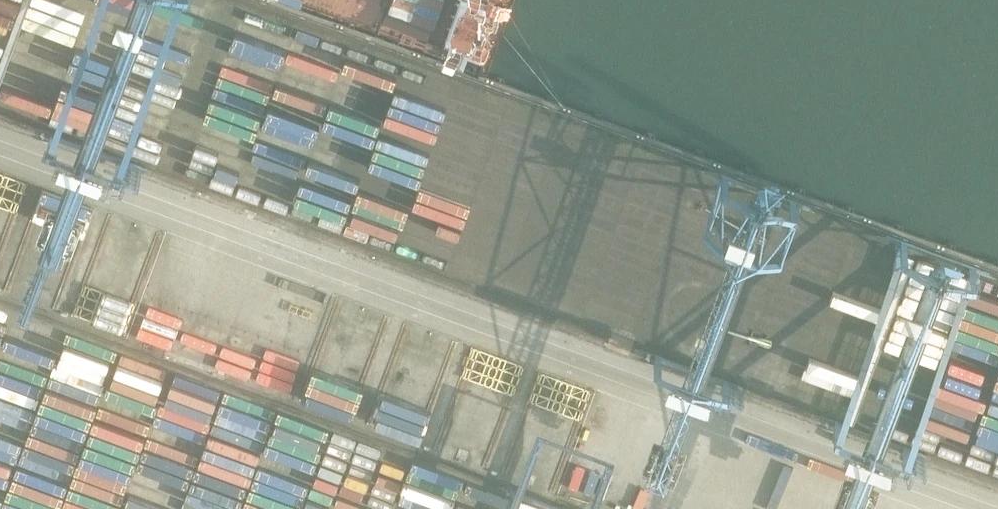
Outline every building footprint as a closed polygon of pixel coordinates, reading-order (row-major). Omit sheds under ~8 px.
[(8,49),(29,0),(10,0),(7,9),(19,14),(9,37),(5,35),(1,46),(8,49)]
